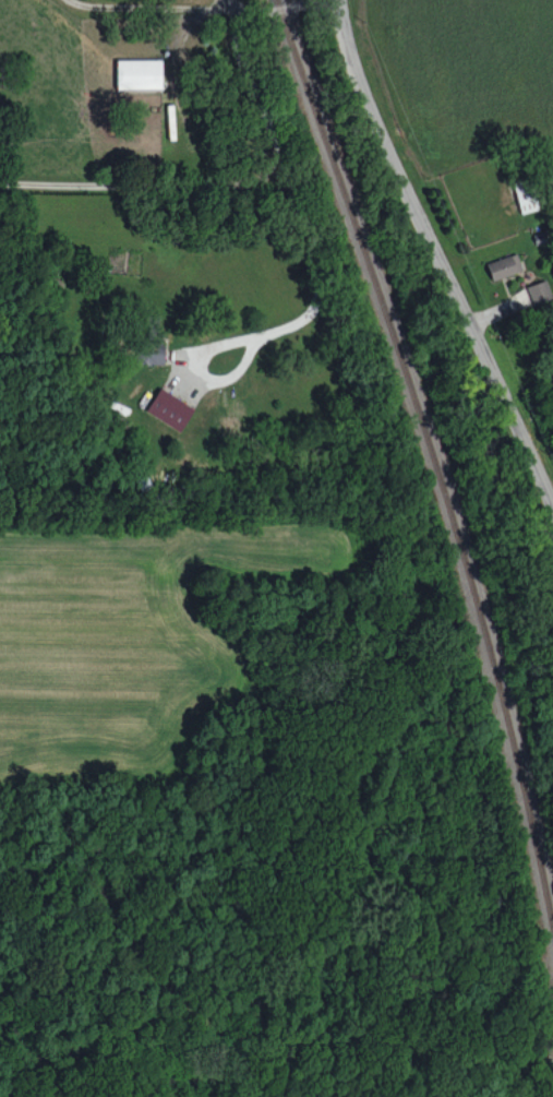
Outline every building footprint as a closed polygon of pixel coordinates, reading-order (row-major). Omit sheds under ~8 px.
[(161,59),(116,60),(116,88),(161,87),(161,59)] [(532,181),(513,186),(521,213),(540,208),(532,181)] [(486,262),(492,280),(522,270),(517,253),(486,262)] [(532,304),(552,299),(547,280),(527,285),(532,304)] [(163,364),(165,339),(139,336),(137,362),(163,364)] [(180,431),(194,408),(160,387),(146,409),(180,431)]
